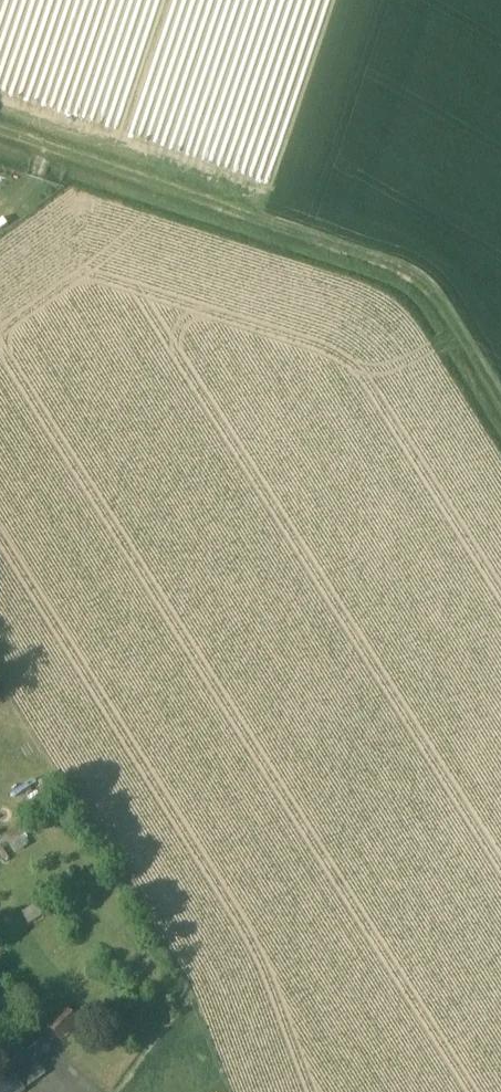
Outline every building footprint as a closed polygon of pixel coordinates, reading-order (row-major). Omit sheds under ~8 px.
[(66,1007),(46,1025),(61,1040),(80,1022),(66,1007)]
